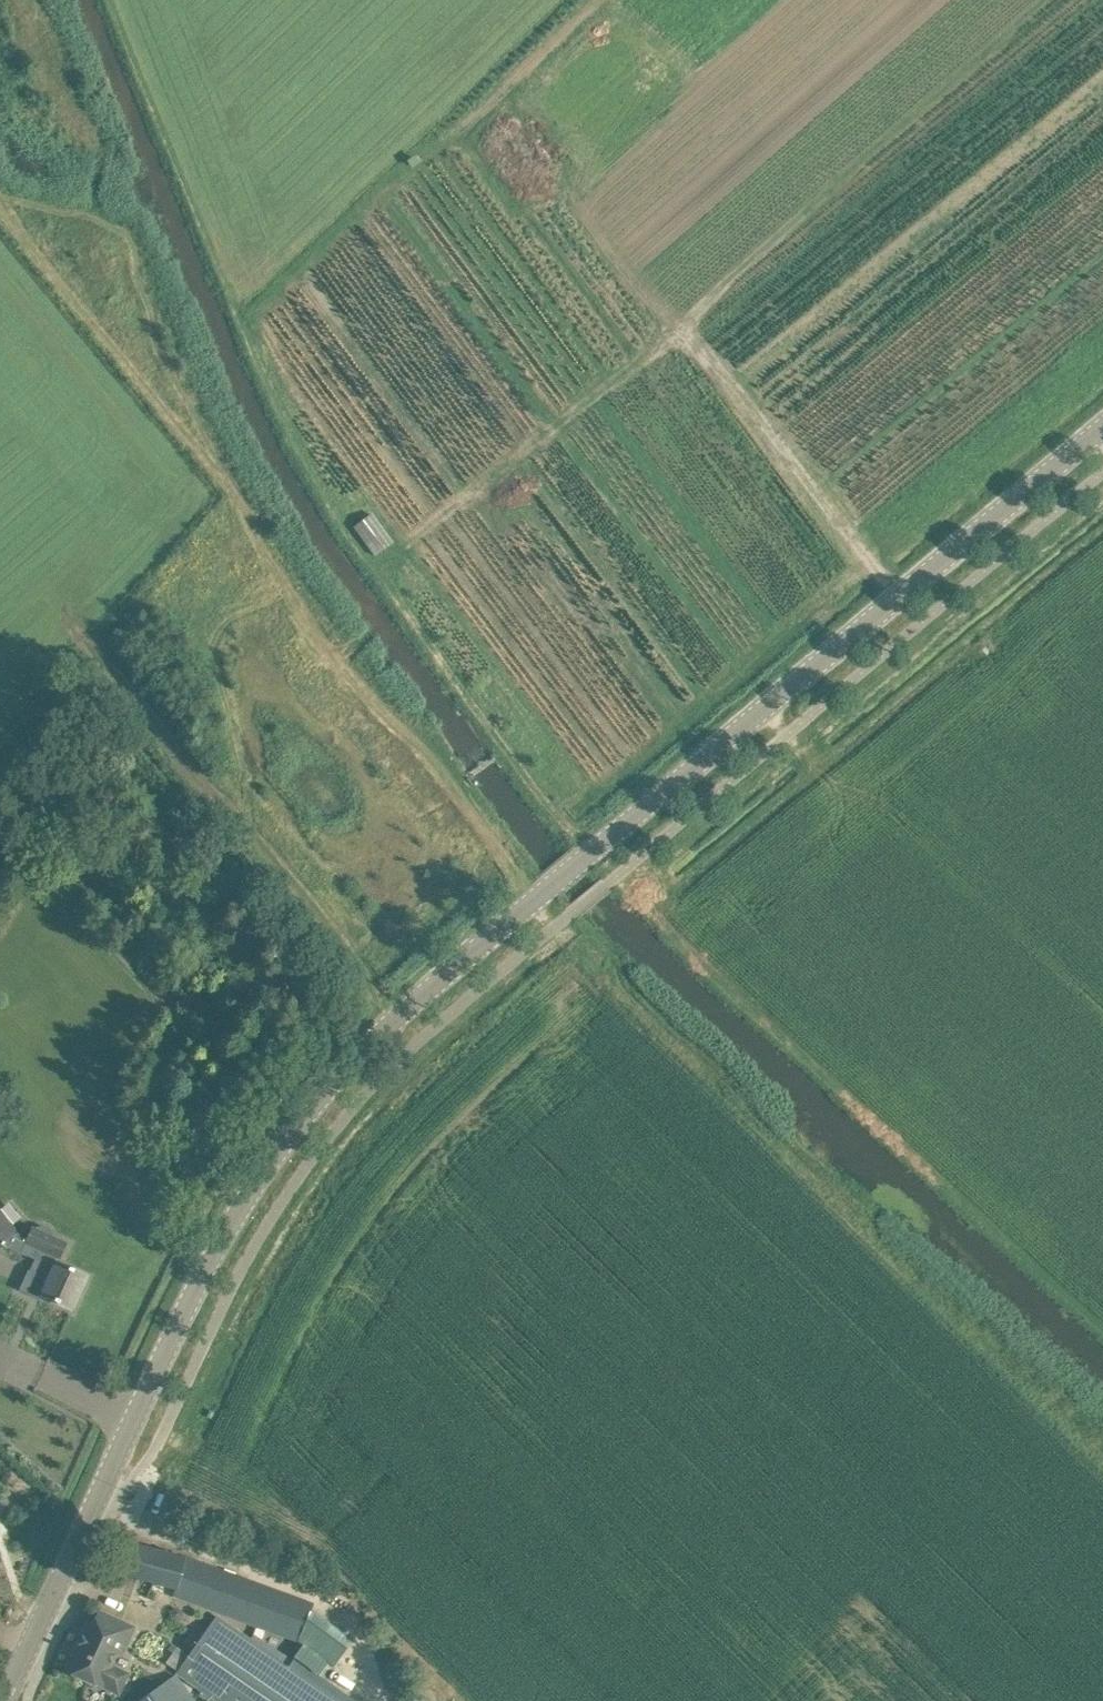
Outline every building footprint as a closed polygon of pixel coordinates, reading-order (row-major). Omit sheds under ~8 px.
[(372,513),(353,527),(375,556),(393,543),(385,531),(378,522),(372,513)] [(6,1245),(35,1260),(30,1270),(49,1279),(41,1297),(72,1311),(87,1277),(58,1264),(67,1244),(52,1238),(52,1235),(52,1233),(50,1231),(49,1229),(47,1228),(46,1228),(45,1227),(43,1227),(41,1227),(39,1228),(37,1229),(35,1230),(32,1228),(28,1238),(18,1233),(0,1212),(0,1250),(6,1245)] [(133,1545),(112,1538),(103,1566),(176,1591),(173,1599),(255,1627),(251,1639),(219,1616),(180,1671),(188,1677),(182,1684),(175,1674),(140,1700),(342,1700),(331,1693),(333,1690),(296,1663),(293,1667),(280,1659),(283,1653),(263,1639),(266,1631),(301,1643),(303,1637),(311,1641),(317,1624),(308,1622),(315,1603),(188,1560),(133,1545)] [(110,1643),(119,1622),(100,1612),(99,1613),(100,1614),(94,1626),(88,1624),(66,1671),(100,1687),(119,1696),(130,1674),(111,1665),(119,1647),(110,1643)]
